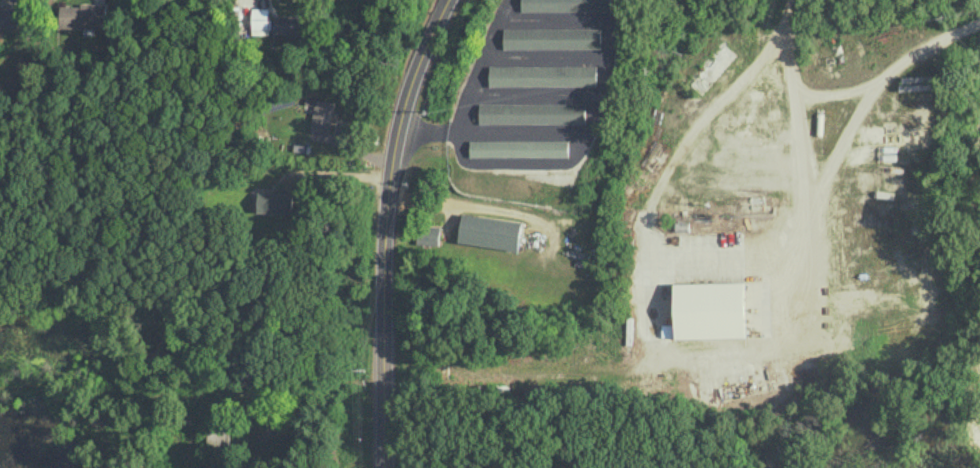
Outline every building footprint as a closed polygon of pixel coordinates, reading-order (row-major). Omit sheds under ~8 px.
[(521,11),(614,10),(614,0),(521,0),(521,11)] [(60,4),(59,27),(106,28),(106,4),(60,4)] [(19,28),(20,9),(3,8),(3,6),(0,5),(0,28),(19,28)] [(253,34),(270,34),(269,8),(252,8),(253,34)] [(276,38),(309,37),(308,15),(275,16),(276,38)] [(604,27),(503,28),(503,49),(604,48),(604,27)] [(489,86),(600,85),(600,65),(489,66),(489,86)] [(335,102),(315,98),(310,130),(329,133),(335,102)] [(589,103),(479,102),(479,123),(589,123),(589,103)] [(571,156),(571,139),(470,140),(470,156),(571,156)] [(293,193),(258,192),(257,212),(292,212),(293,193)] [(459,243),(519,249),(522,219),(462,213),(459,243)] [(440,225),(417,225),(417,244),(439,244),(440,225)] [(745,336),(745,282),(674,283),(675,337),(745,336)] [(230,420),(209,420),(209,446),(230,446),(230,420)]
